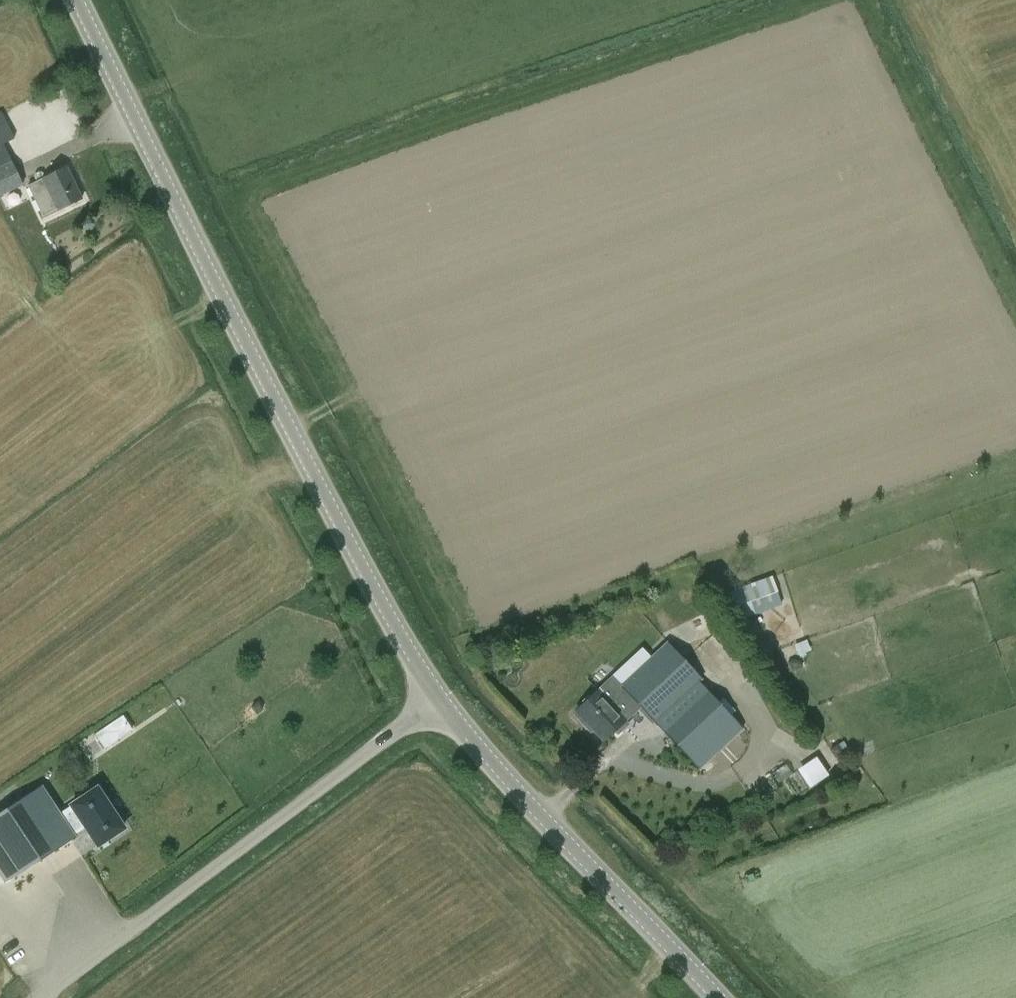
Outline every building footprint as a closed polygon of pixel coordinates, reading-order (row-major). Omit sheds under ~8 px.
[(5,144),(15,139),(1,112),(0,112),(0,197),(23,186),(12,162),(5,144)] [(43,217),(57,211),(81,199),(67,169),(43,180),(42,179),(28,187),(43,217)] [(737,590),(745,605),(777,594),(772,578),(737,590)] [(618,683),(604,697),(598,691),(576,712),(604,741),(626,721),(622,717),(636,703),(699,770),(743,729),(699,682),(702,679),(667,641),(621,685),(618,683)] [(813,787),(834,774),(821,755),(801,768),(813,787)] [(0,807),(0,844),(11,863),(62,830),(78,848),(118,820),(95,786),(56,818),(36,786),(0,807)]
